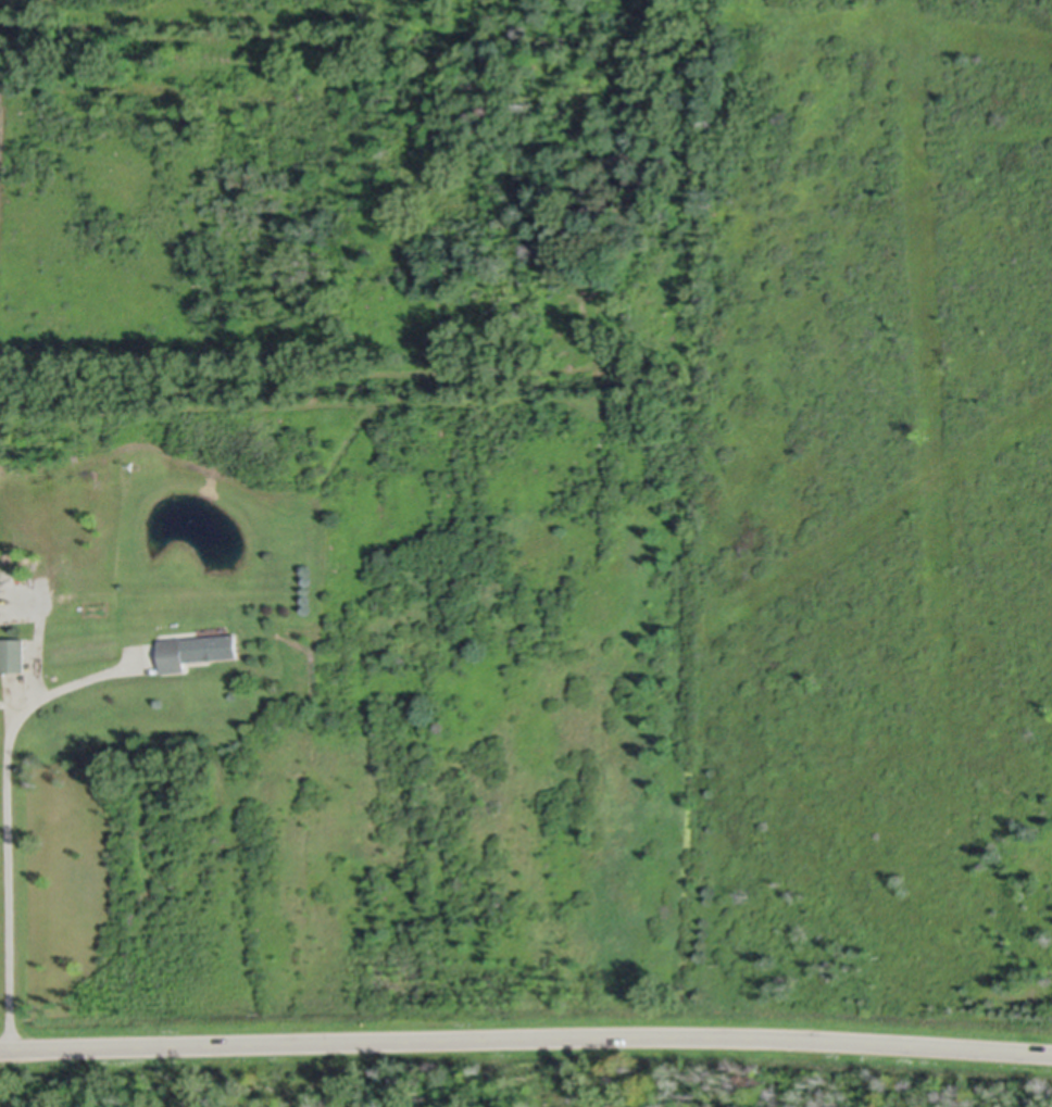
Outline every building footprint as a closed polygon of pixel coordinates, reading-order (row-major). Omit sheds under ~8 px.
[(238,656),(237,633),(160,636),(161,671),(187,670),(187,658),(238,656)] [(24,670),(24,637),(0,637),(0,670),(24,670)]
